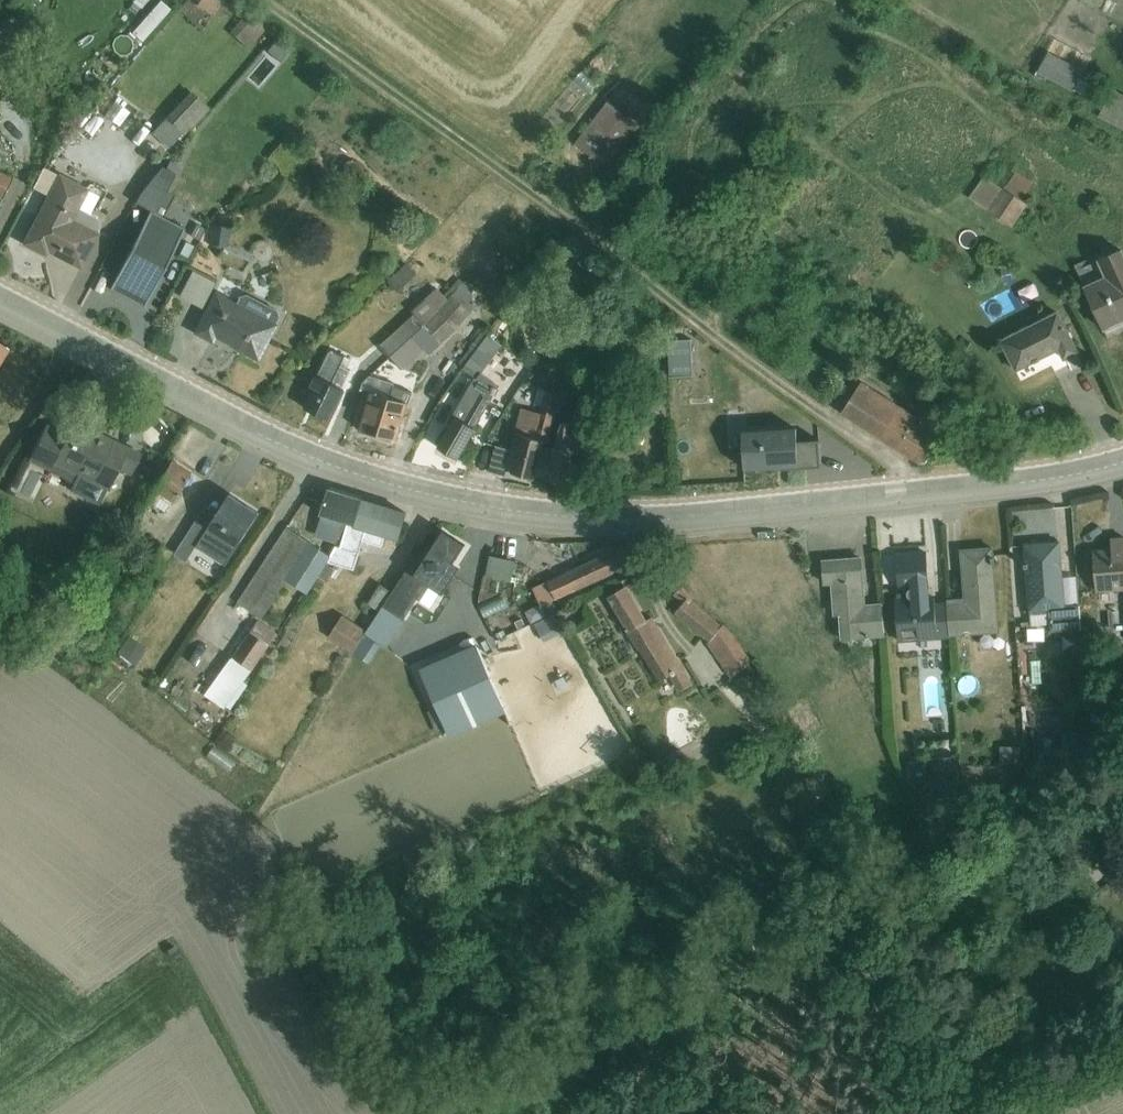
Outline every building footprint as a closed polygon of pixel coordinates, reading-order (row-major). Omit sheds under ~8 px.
[(212,16),(220,2),(217,0),(200,0),(196,6),(212,16)] [(160,1),(131,33),(142,43),(170,10),(160,1)] [(250,20),(235,40),(249,50),(264,30),(250,20)] [(1098,118),(1122,131),(1122,95),(1113,90),(1098,118)] [(192,91),(152,133),(167,149),(166,151),(170,154),(173,151),(170,149),(169,148),(183,135),(184,135),(197,122),(210,109),(192,91)] [(607,170),(641,126),(608,101),(575,145),(607,170)] [(114,102),(103,116),(118,127),(119,126),(129,112),(114,102)] [(148,209),(109,289),(144,307),(183,228),(162,217),(173,195),(166,192),(175,175),(173,174),(177,165),(168,160),(164,169),(160,167),(134,202),(148,209)] [(47,196),(23,244),(44,255),(47,251),(80,268),(98,233),(99,227),(98,222),(97,219),(97,217),(90,214),(90,215),(79,209),(89,190),(58,173),(57,175),(43,168),(32,190),(47,196)] [(986,176),(969,198),(1010,228),(1028,205),(1022,201),(1034,184),(1018,172),(1005,190),(986,176)] [(10,178),(0,173),(0,198),(10,178)] [(210,227),(209,245),(227,247),(229,229),(210,227)] [(1121,249),(1096,261),(1097,262),(1077,271),(1104,331),(1122,322),(1122,254),(1121,249)] [(929,270),(939,277),(950,258),(941,252),(929,270)] [(388,281),(394,287),(394,288),(399,293),(415,278),(418,275),(415,272),(408,264),(407,264),(388,281)] [(191,271),(179,297),(203,308),(215,283),(191,271)] [(410,286),(418,296),(432,284),(432,283),(425,276),(423,274),(410,286)] [(1014,289),(1022,307),(1047,295),(1038,277),(1014,289)] [(432,319),(466,283),(460,279),(457,282),(445,296),(438,288),(437,288),(414,312),(416,314),(381,346),(380,347),(390,358),(391,357),(425,327),(432,319)] [(630,282),(621,293),(635,306),(644,295),(644,294),(630,282)] [(391,357),(390,358),(403,371),(425,350),(430,357),(472,314),(479,305),(470,297),(475,290),(466,283),(432,319),(425,327),(391,357)] [(216,292),(194,333),(210,341),(211,341),(214,336),(235,347),(260,360),(278,324),(277,324),(281,317),(279,311),(248,294),(242,297),(238,303),(216,291),(216,292)] [(1064,360),(1078,353),(1057,312),(1000,340),(1016,371),(1034,362),(1035,364),(1040,361),(1039,360),(1059,350),(1064,360)] [(457,417),(439,448),(458,459),(500,387),(482,374),(488,366),(490,368),(493,364),(491,362),(503,347),(489,337),(490,336),(484,331),(483,331),(459,365),(463,368),(475,378),(464,398),(454,415),(457,417)] [(676,341),(668,341),(670,378),(676,378),(694,377),(692,340),(676,341)] [(316,389),(308,405),(315,409),(316,409),(314,413),(330,421),(344,390),(342,389),(351,371),(348,370),(352,360),(331,349),(318,377),(316,376),(311,387),(316,389)] [(371,395),(360,431),(391,441),(392,439),(396,441),(407,404),(409,404),(413,392),(395,387),(397,384),(370,376),(363,382),(361,391),(360,391),(371,395)] [(842,413),(921,464),(927,463),(941,440),(914,422),(917,417),(862,382),(842,413)] [(535,475),(543,446),(544,444),(545,444),(549,445),(558,412),(562,413),(566,396),(554,393),(547,391),(541,413),(522,408),(510,451),(518,453),(513,473),(534,479),(535,475)] [(543,446),(535,475),(551,477),(550,481),(552,481),(555,485),(565,487),(569,483),(570,483),(570,482),(572,453),(579,454),(580,454),(583,427),(598,431),(607,400),(581,393),(580,393),(580,394),(573,423),(560,421),(559,421),(556,448),(544,446),(543,446)] [(117,469),(127,449),(105,438),(102,444),(94,440),(91,438),(92,435),(71,425),(73,421),(72,421),(63,439),(47,431),(45,430),(47,425),(46,424),(27,461),(72,484),(69,490),(99,505),(117,469)] [(797,428),(743,431),(745,469),(778,467),(778,470),(821,467),(820,440),(798,442),(797,428)] [(127,449),(117,469),(131,476),(141,455),(127,449)] [(164,513),(189,473),(170,461),(152,488),(146,485),(139,495),(164,513)] [(324,516),(321,526),(343,539),(347,526),(354,527),(362,500),(359,499),(331,490),(322,516),(324,516)] [(198,545),(226,563),(260,513),(230,495),(217,515),(198,545)] [(385,536),(399,541),(407,514),(362,500),(354,527),(347,526),(343,539),(341,548),(336,546),(330,556),(319,576),(327,581),(337,564),(354,569),(363,540),(383,546),(385,536)] [(176,554),(175,555),(187,562),(198,545),(217,515),(206,508),(205,507),(176,554)] [(288,527),(239,603),(263,619),(288,581),(307,594),(319,576),(330,556),(329,556),(288,527)] [(368,630),(366,633),(387,647),(405,620),(427,584),(444,594),(461,567),(454,563),(466,545),(451,536),(444,531),(427,557),(419,552),(393,592),(380,611),(368,630)] [(1122,591),(1122,538),(1112,539),(1112,550),(1093,552),(1096,593),(1122,591)] [(1064,606),(1059,543),(1026,546),(1032,627),(1050,626),(1051,633),(1082,631),(1081,605),(1064,606)] [(565,575),(548,582),(557,601),(633,565),(624,547),(565,575)] [(947,603),(950,636),(998,633),(992,548),(962,551),(965,598),(947,599),(947,603)] [(935,598),(931,598),(927,553),(925,554),(926,557),(911,558),(911,555),(896,556),(899,599),(895,599),(898,643),(950,639),(950,636),(947,603),(936,603),(935,598)] [(512,582),(515,561),(490,555),(487,576),(512,582)] [(865,604),(861,559),(824,562),(825,586),(831,585),(834,617),(839,616),(841,640),(885,637),(883,603),(865,604)] [(380,611),(393,592),(381,584),(369,603),(380,611)] [(723,626),(692,601),(695,597),(682,586),(674,596),(683,604),(675,614),(709,642),(707,643),(731,679),(753,663),(724,624),(723,626)] [(653,617),(646,622),(625,587),(609,597),(659,682),(670,676),(679,693),(694,685),(653,617)] [(534,619),(552,614),(549,602),(531,607),(534,619)] [(33,630),(39,617),(22,609),(16,623),(33,630)] [(329,638),(354,653),(366,633),(368,630),(344,615),(329,638)] [(225,709),(277,633),(259,620),(234,657),(233,657),(205,695),(225,709)] [(148,649),(128,636),(116,653),(136,667),(148,649)] [(478,646),(421,671),(437,707),(428,711),(439,735),(448,731),(451,738),(508,713),(478,646)] [(803,701),(789,710),(805,736),(820,727),(803,701)] [(791,726),(778,702),(770,706),(784,730),(791,726)] [(1092,725),(1104,724),(1103,704),(1090,705),(1092,725)] [(1063,714),(1037,714),(1037,727),(1063,726),(1063,714)] [(1102,727),(1090,727),(1091,744),(1103,743),(1102,727)] [(1051,736),(1037,737),(1039,765),(1053,764),(1051,736)] [(233,772),(244,758),(220,740),(210,754),(233,772)] [(999,746),(1000,763),(1020,763),(1020,746),(999,746)] [(934,755),(935,772),(959,771),(958,754),(934,755)] [(926,761),(908,762),(908,774),(926,773),(926,761)]
